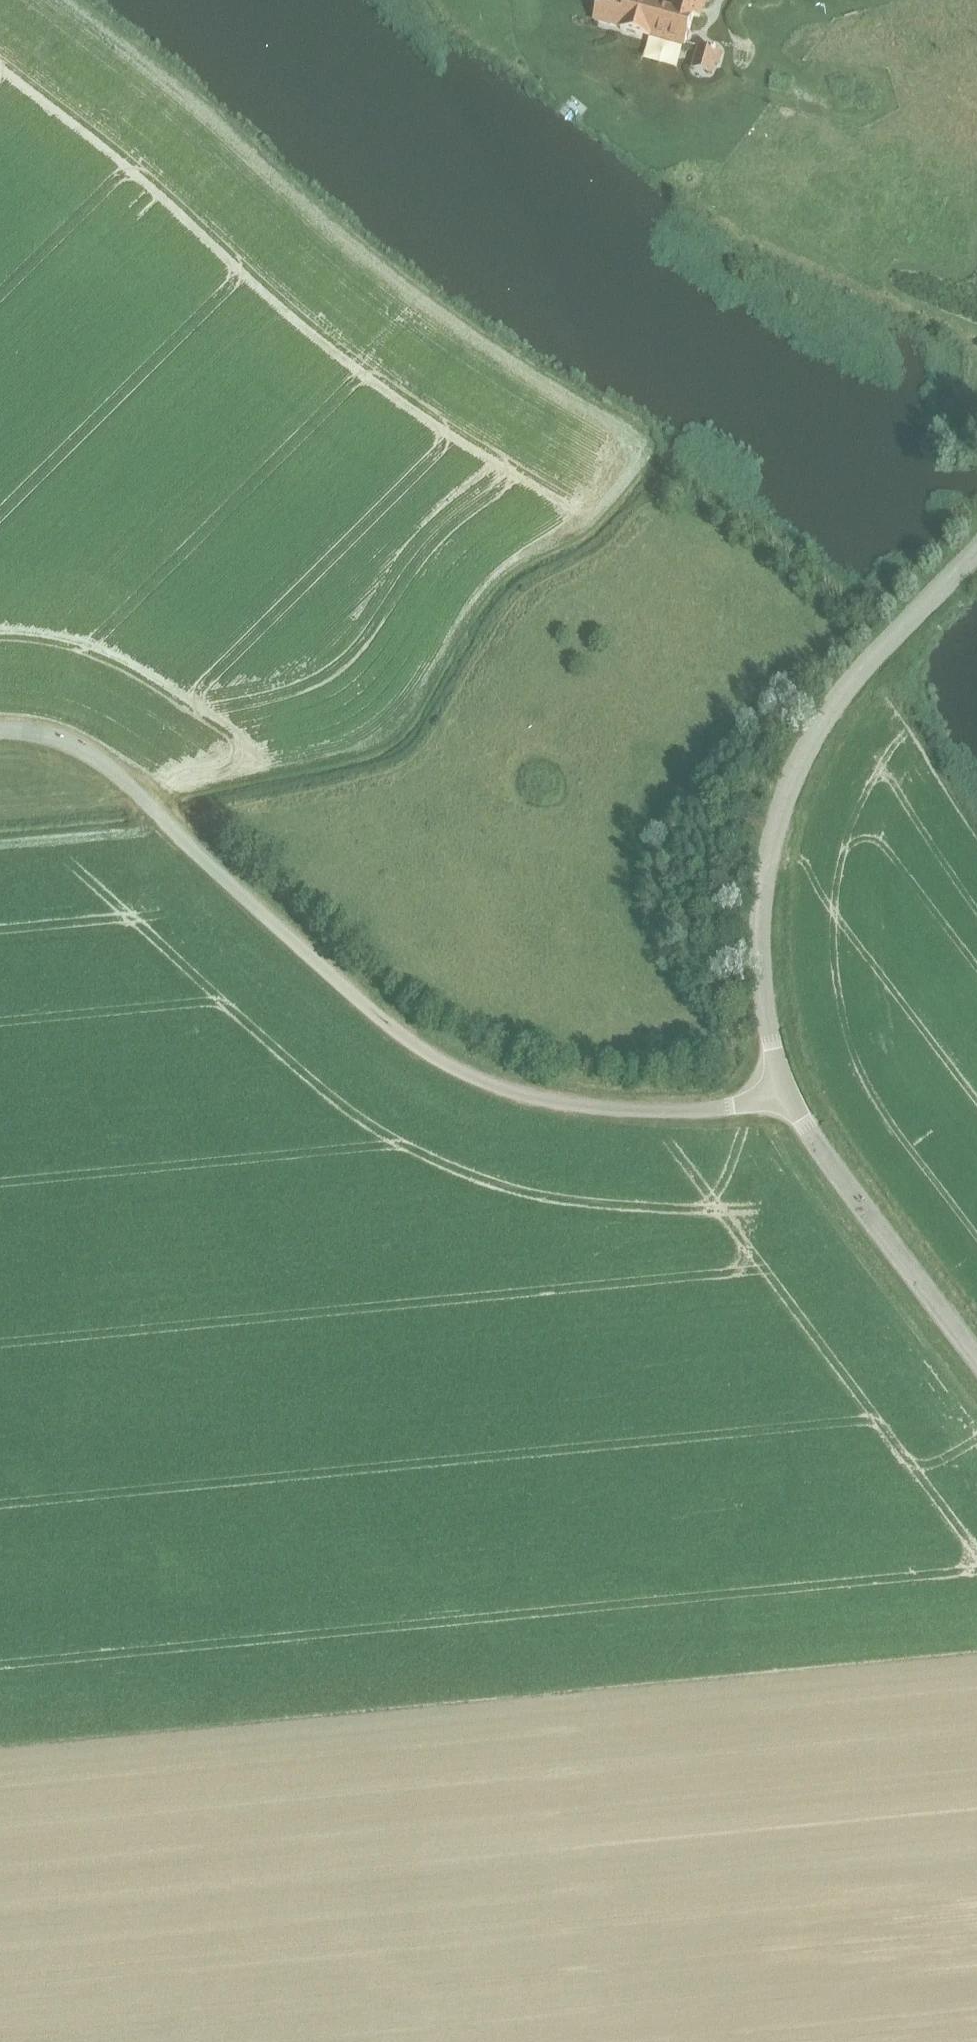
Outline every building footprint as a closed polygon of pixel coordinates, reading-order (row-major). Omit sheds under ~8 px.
[(593,21),(621,29),(620,31),(649,39),(650,37),(684,47),(693,17),(699,19),(702,7),(704,8),(706,0),(676,0),(672,13),(632,2),(633,0),(599,0),(593,21)] [(950,0),(881,0),(887,4),(875,20),(910,45),(932,14),(937,17),(950,0)]
